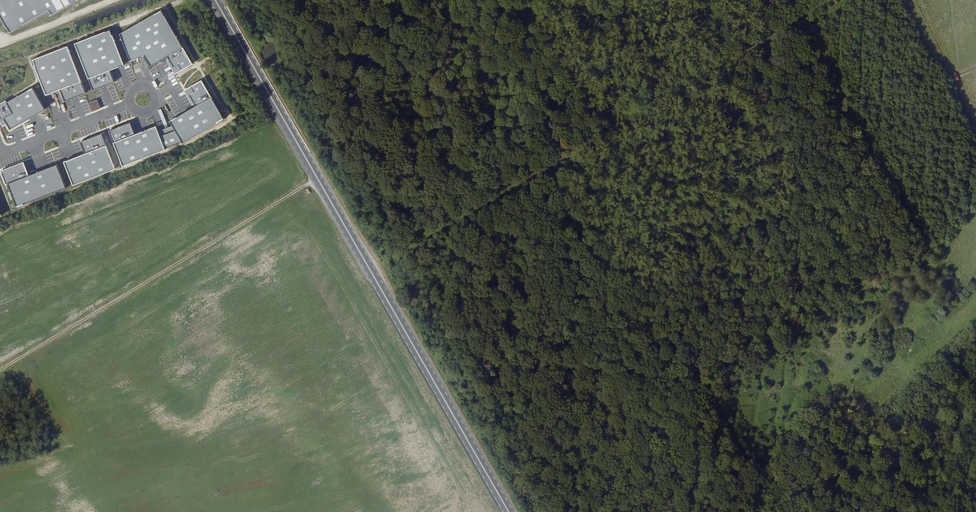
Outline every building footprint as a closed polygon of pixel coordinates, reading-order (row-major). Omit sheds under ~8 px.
[(7,28),(9,32),(9,33),(49,11),(51,14),(49,15),(50,16),(79,0),(0,0),(0,17),(7,28)] [(194,66),(163,12),(121,36),(131,53),(137,49),(149,69),(167,59),(177,76),(194,66)] [(110,32),(75,45),(93,92),(116,83),(111,72),(124,67),(110,32)] [(68,47),(34,60),(48,97),(61,92),(65,100),(86,92),(68,47)] [(194,107),(170,121),(174,128),(182,141),(183,143),(224,119),(202,80),(185,90),(194,107)] [(0,107),(0,117),(7,129),(10,127),(12,130),(45,112),(34,92),(9,106),(7,103),(0,107)] [(114,95),(100,101),(103,108),(117,102),(114,95)] [(92,111),(100,108),(97,100),(89,102),(92,111)] [(131,122),(109,131),(124,166),(165,149),(159,134),(155,126),(135,134),(131,122)] [(174,128),(159,134),(165,149),(182,141),(174,128)] [(86,154),(65,162),(74,185),(116,168),(103,135),(81,143),(86,154)] [(24,161),(2,170),(8,186),(9,185),(18,209),(67,190),(58,167),(30,177),(24,161)]
